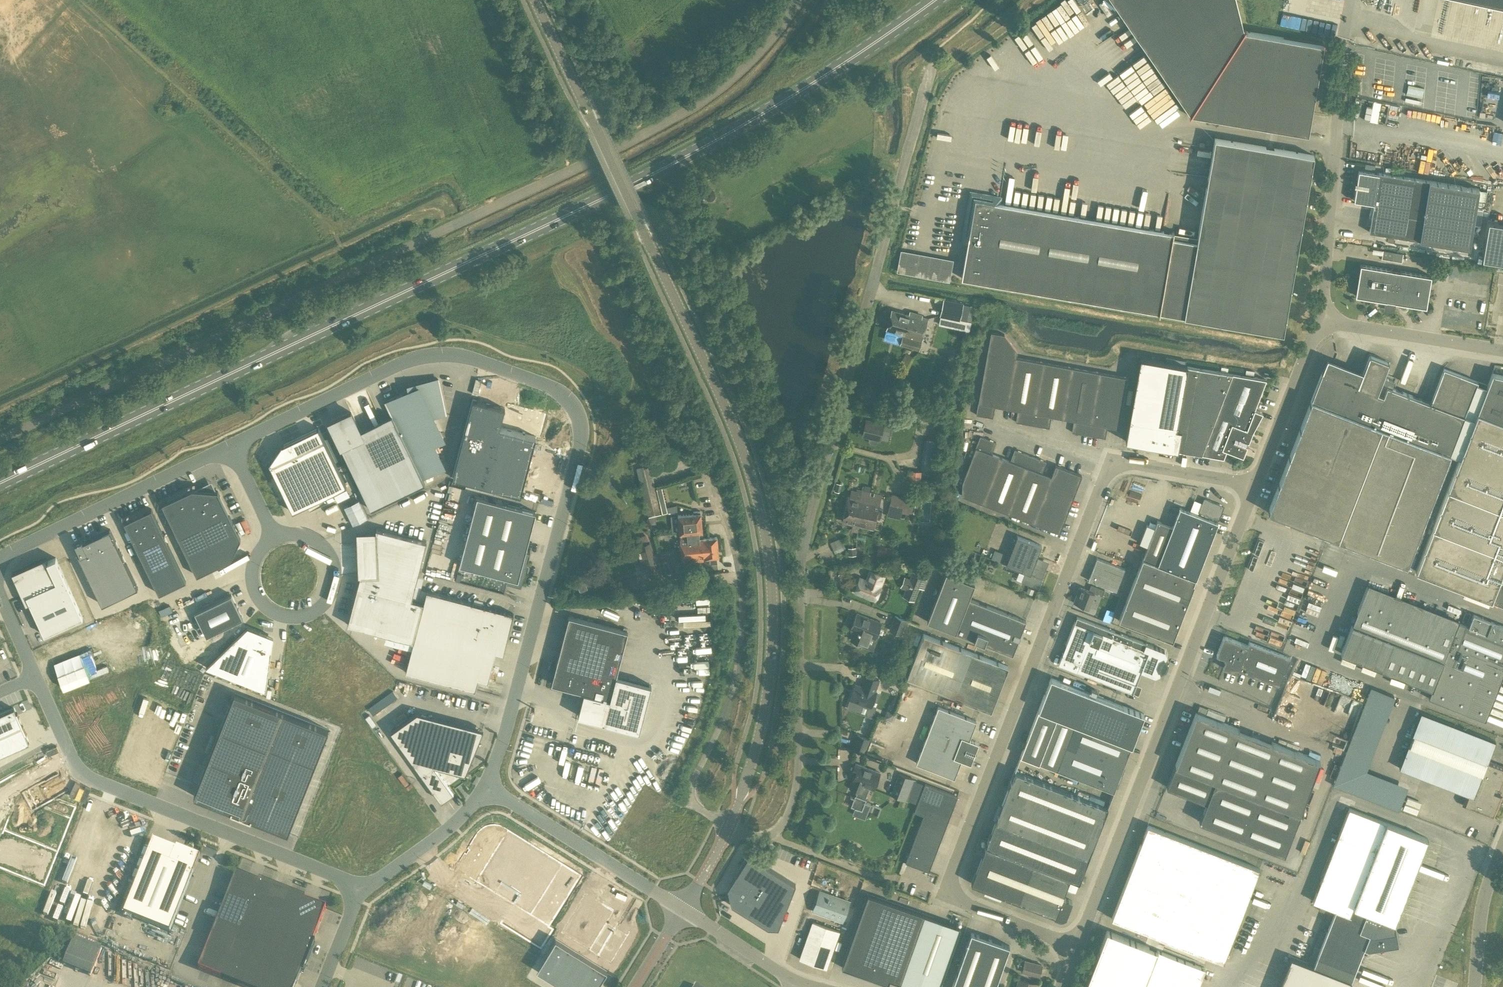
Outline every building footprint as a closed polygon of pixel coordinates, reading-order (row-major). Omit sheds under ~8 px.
[(1235,0),(1112,0),(1190,113),(1188,115),(1189,115),(1191,114),(1308,133),(1323,43),(1243,30),(1245,28),(1244,28),(1243,29),(1235,0)] [(1407,98),(1421,102),(1425,87),(1411,84),(1407,98)] [(1381,103),(1373,101),(1369,121),(1377,122),(1381,103)] [(1283,333),(1313,155),(1214,138),(1197,237),(995,202),(996,200),(973,196),(966,241),(968,241),(961,278),(1283,333)] [(1379,174),(1359,171),(1357,182),(1354,200),(1374,203),(1369,232),(1469,248),(1479,189),(1379,173),(1379,174)] [(1007,203),(1028,204),(1029,190),(1008,190),(1007,203)] [(1076,205),(1076,200),(1039,194),(1037,206),(1052,209),(1053,208),(1059,210),(1060,207),(1068,209),(1069,204),(1076,205)] [(1481,258),(1502,262),(1502,223),(1488,221),(1481,258)] [(1381,258),(1392,260),(1402,262),(1403,253),(1393,252),(1383,250),(1382,255),(1381,258)] [(901,261),(900,271),(920,274),(922,265),(901,261)] [(1426,307),(1431,276),(1360,264),(1355,295),(1426,307)] [(924,266),(922,274),(942,279),(944,271),(924,266)] [(971,322),(974,305),(944,301),(942,317),(971,322)] [(909,314),(892,309),(886,329),(903,334),(900,344),(919,349),(928,318),(909,313),(909,314)] [(1119,428),(1128,378),(1016,357),(1017,351),(1004,334),(991,331),(976,414),(993,417),(995,406),(1018,410),(1015,422),(1049,428),(1051,416),(1074,420),(1071,432),(1105,438),(1107,426),(1119,428)] [(905,369),(912,356),(906,352),(898,365),(905,369)] [(1320,375),(1267,511),(1337,539),(1407,566),(1478,381),(1459,374),(1444,368),(1430,402),(1392,387),(1396,377),(1385,373),(1384,373),(1389,362),(1369,355),(1363,371),(1327,358),(1327,357),(1327,358),(1322,371),(1320,375)] [(1185,365),(1186,360),(1165,356),(1164,362),(1185,365)] [(1140,357),(1125,441),(1147,444),(1172,449),(1196,453),(1201,454),(1223,458),(1226,450),(1242,456),(1245,448),(1247,445),(1245,445),(1246,441),(1248,441),(1249,439),(1252,431),(1247,429),(1254,409),(1257,401),(1266,379),(1253,377),(1245,376),(1227,373),(1220,371),(1185,365),(1164,362),(1140,357)] [(1246,370),(1245,376),(1253,377),(1254,372),(1254,371),(1254,370),(1246,369),(1246,370)] [(1492,373),(1476,411),(1415,570),(1502,604),(1502,375),(1492,373)] [(418,386),(386,401),(396,420),(423,477),(444,467),(433,445),(443,440),(433,416),(445,414),(438,379),(417,383),(418,386)] [(536,436),(535,436),(541,413),(509,404),(508,408),(473,399),(452,478),(521,496),(536,436)] [(351,412),(329,422),(371,509),(425,484),(422,478),(423,477),(396,420),(362,436),(360,431),(351,412)] [(880,439),(883,423),(866,419),(862,435),(869,436),(868,439),(869,441),(870,443),(875,444),(877,443),(878,441),(879,439),(880,439)] [(282,445),(270,464),(293,512),(334,492),(346,486),(318,427),(282,445)] [(1010,460),(991,453),(996,442),(980,436),(962,482),(961,495),(1059,533),(1082,475),(1055,465),(1051,476),(1042,472),(1046,461),(1014,449),(1010,460)] [(938,471),(942,440),(924,438),(921,469),(938,471)] [(654,485),(649,465),(637,468),(648,516),(661,513),(655,485),(654,485)] [(940,485),(931,484),(929,492),(938,494),(940,485)] [(656,487),(662,513),(668,512),(666,507),(661,486),(656,487)] [(194,490),(194,489),(192,489),(187,491),(187,492),(168,502),(167,501),(162,503),(197,575),(231,559),(241,538),(230,515),(229,516),(219,496),(220,496),(218,491),(216,491),(215,490),(215,491),(194,490)] [(864,507),(859,524),(874,528),(881,495),(874,493),(873,497),(869,496),(870,492),(861,490),(859,499),(861,500),(859,505),(864,507)] [(912,513),(914,500),(912,500),(912,498),(892,493),(887,516),(900,519),(901,513),(909,514),(909,512),(912,513)] [(526,550),(536,512),(477,496),(459,565),(508,577),(507,582),(521,585),(530,551),(526,550)] [(859,499),(848,497),(843,520),(859,524),(864,507),(859,505),(861,500),(859,499)] [(1218,520),(1222,510),(1221,510),(1221,509),(1219,506),(1219,504),(1204,498),(1198,512),(1204,514),(1203,516),(1179,507),(1172,526),(1157,520),(1143,558),(1119,619),(1172,640),(1196,579),(1218,522),(1208,518),(1209,516),(1218,520)] [(150,509),(151,512),(127,523),(126,521),(124,521),(159,594),(186,581),(151,508),(150,509)] [(691,514),(691,513),(678,515),(679,528),(681,550),(702,548),(701,538),(703,538),(700,511),(694,512),(694,514),(691,514)] [(603,538),(614,530),(606,518),(595,525),(603,538)] [(360,576),(348,624),(414,641),(424,603),(412,599),(427,541),(377,527),(377,532),(357,532),(357,576),(360,576)] [(76,545),(74,546),(102,604),(138,587),(110,529),(90,538),(90,537),(86,539),(86,540),(83,542),(82,540),(75,543),(76,545)] [(647,543),(645,535),(632,539),(635,547),(632,548),(634,556),(637,555),(641,568),(656,564),(654,558),(656,558),(657,560),(660,560),(658,553),(653,554),(650,543),(647,543)] [(1038,588),(1045,570),(1033,565),(1041,545),(1017,536),(1006,564),(1025,572),(1022,581),(1038,588)] [(702,548),(681,550),(682,561),(703,559),(703,557),(710,556),(717,556),(718,556),(717,537),(703,538),(701,538),(702,548)] [(848,556),(856,555),(856,547),(848,548),(848,556)] [(890,550),(878,548),(876,555),(889,558),(890,550)] [(26,604),(30,602),(44,635),(83,618),(56,557),(48,561),(46,557),(12,572),(26,604)] [(1116,590),(1124,569),(1097,558),(1088,580),(1116,590)] [(875,600),(884,576),(870,571),(867,580),(860,577),(854,592),(866,596),(867,598),(871,600),(874,599),(875,600)] [(914,601),(921,586),(923,587),(927,578),(925,577),(925,576),(913,571),(910,578),(906,589),(903,596),(914,601)] [(946,573),(927,622),(955,632),(1012,655),(1018,639),(1019,640),(1020,639),(1021,637),(1020,636),(1026,621),(996,609),(968,598),(974,583),(946,573)] [(622,588),(639,586),(636,575),(620,579),(622,588)] [(1102,595),(1104,589),(1091,584),(1089,590),(1079,586),(1073,602),(1088,608),(1094,592),(1102,595)] [(508,633),(514,613),(427,591),(424,603),(414,641),(405,672),(475,690),(478,679),(488,681),(501,631),(508,633)] [(231,594),(195,612),(206,635),(243,618),(231,594)] [(854,630),(851,639),(857,642),(865,645),(865,643),(867,644),(869,637),(875,639),(878,630),(879,631),(882,623),(878,621),(857,613),(851,629),(854,630)] [(901,635),(907,620),(898,617),(894,615),(889,630),(901,635)] [(1341,653),(1432,689),(1428,698),(1485,720),(1502,673),(1502,627),(1472,615),(1468,626),(1458,622),(1442,662),(1351,625),(1341,653)] [(569,616),(551,683),(583,692),(577,715),(638,731),(650,685),(616,676),(628,631),(569,616)] [(1074,622),(1058,664),(1132,692),(1135,684),(1141,670),(1155,676),(1159,674),(1160,672),(1166,669),(1168,662),(1165,657),(1166,654),(1165,650),(1145,643),(1077,616),(1074,622)] [(271,636),(247,627),(246,628),(206,667),(266,691),(271,638),(271,636)] [(991,710),(1008,666),(970,651),(923,632),(906,677),(991,710)] [(1248,645),(1224,635),(1216,655),(1221,657),(1219,661),(1224,663),(1222,667),(1237,673),(1238,670),(1279,686),(1290,658),(1249,642),(1248,645)] [(875,691),(878,679),(866,675),(863,684),(865,685),(864,687),(855,684),(850,699),(851,699),(850,701),(850,704),(852,706),(857,708),(860,707),(861,705),(862,703),(871,706),(876,691),(875,691)] [(1134,746),(1139,733),(1136,732),(1143,714),(1050,677),(1020,756),(1113,792),(1131,745),(1134,746)] [(1370,685),(1335,785),(1402,808),(1410,784),(1370,770),(1396,694),(1370,685)] [(329,729),(234,692),(194,796),(231,810),(231,811),(250,819),(251,818),(288,833),(329,729)] [(971,763),(978,743),(969,739),(976,721),(938,706),(916,763),(954,777),(961,759),(971,763)] [(0,714),(0,755),(29,743),(26,734),(27,734),(17,712),(16,713),(14,708),(0,714)] [(417,712),(391,731),(441,800),(453,792),(448,785),(464,773),(465,774),(483,729),(417,712)] [(1284,854),(1299,814),(1320,760),(1196,712),(1167,787),(1207,802),(1199,821),(1284,854)] [(1502,776),(1502,768),(1487,761),(1495,741),(1421,712),(1399,768),(1468,794),(1464,804),(1492,815),(1500,794),(1495,792),(1497,787),(1498,787),(1502,776)] [(865,752),(870,739),(859,735),(854,748),(865,752)] [(0,782),(0,867),(44,885),(76,807),(54,798),(46,803),(37,807),(28,790),(36,786),(45,781),(45,780),(44,780),(41,774),(41,773),(36,763),(0,782)] [(873,789),(880,773),(855,763),(853,769),(856,770),(850,787),(858,790),(856,795),(855,795),(851,806),(862,810),(866,799),(865,799),(870,788),(873,789)] [(1078,881),(1088,856),(1107,807),(1014,771),(985,845),(971,883),(1062,918),(1066,916),(1072,900),(1062,896),(1069,878),(1078,881)] [(907,801),(916,779),(899,773),(890,795),(907,801)] [(928,871),(950,815),(957,796),(924,783),(913,811),(923,815),(905,862),(928,871)] [(1279,986),(1348,986),(1351,980),(1357,965),(1364,947),(1367,949),(1398,943),(1396,931),(1394,922),(1398,914),(1419,859),(1427,837),(1386,822),(1349,807),(1320,882),(1313,901),(1335,909),(1313,966),(1291,957),(1279,986)] [(105,828),(93,859),(123,872),(138,833),(129,830),(130,828),(106,818),(103,827),(105,828)] [(479,835),(457,869),(550,928),(583,876),(510,830),(508,829),(507,828),(505,827),(504,827),(502,826),(500,826),(499,826),(497,825),(495,825),(493,826),(492,826),(490,826),(488,827),(487,828),(485,829),(484,830),(482,831),(481,832),(480,833),(479,835)] [(1223,961),(1259,868),(1148,825),(1111,918),(1223,961)] [(176,848),(153,839),(123,914),(170,932),(200,856),(176,847),(176,848)] [(749,854),(727,888),(731,905),(768,928),(778,928),(796,884),(749,854)] [(326,908),(304,900),(305,897),(259,879),(258,883),(236,874),(198,969),(243,986),(295,986),(301,971),(304,972),(315,943),(313,942),(326,908)] [(842,921),(849,902),(820,892),(813,911),(842,921)] [(614,911),(585,893),(561,933),(611,964),(628,936),(607,923),(614,911)] [(842,967),(888,983),(890,978),(914,986),(939,986),(960,927),(867,894),(842,967)] [(826,968),(839,930),(812,921),(799,959),(826,968)] [(1205,968),(1157,950),(1106,930),(1084,986),(1198,986),(1205,968)] [(1009,945),(971,932),(951,986),(994,986),(1009,945)] [(101,948),(74,937),(63,964),(90,975),(101,948)] [(555,983),(562,986),(598,986),(607,972),(557,941),(544,962),(561,972),(555,983)] [(1038,977),(1038,976),(1041,964),(1023,960),(1020,972),(1038,977)] [(1036,984),(1037,983),(1018,977),(1016,986),(1036,986),(1036,984)]
